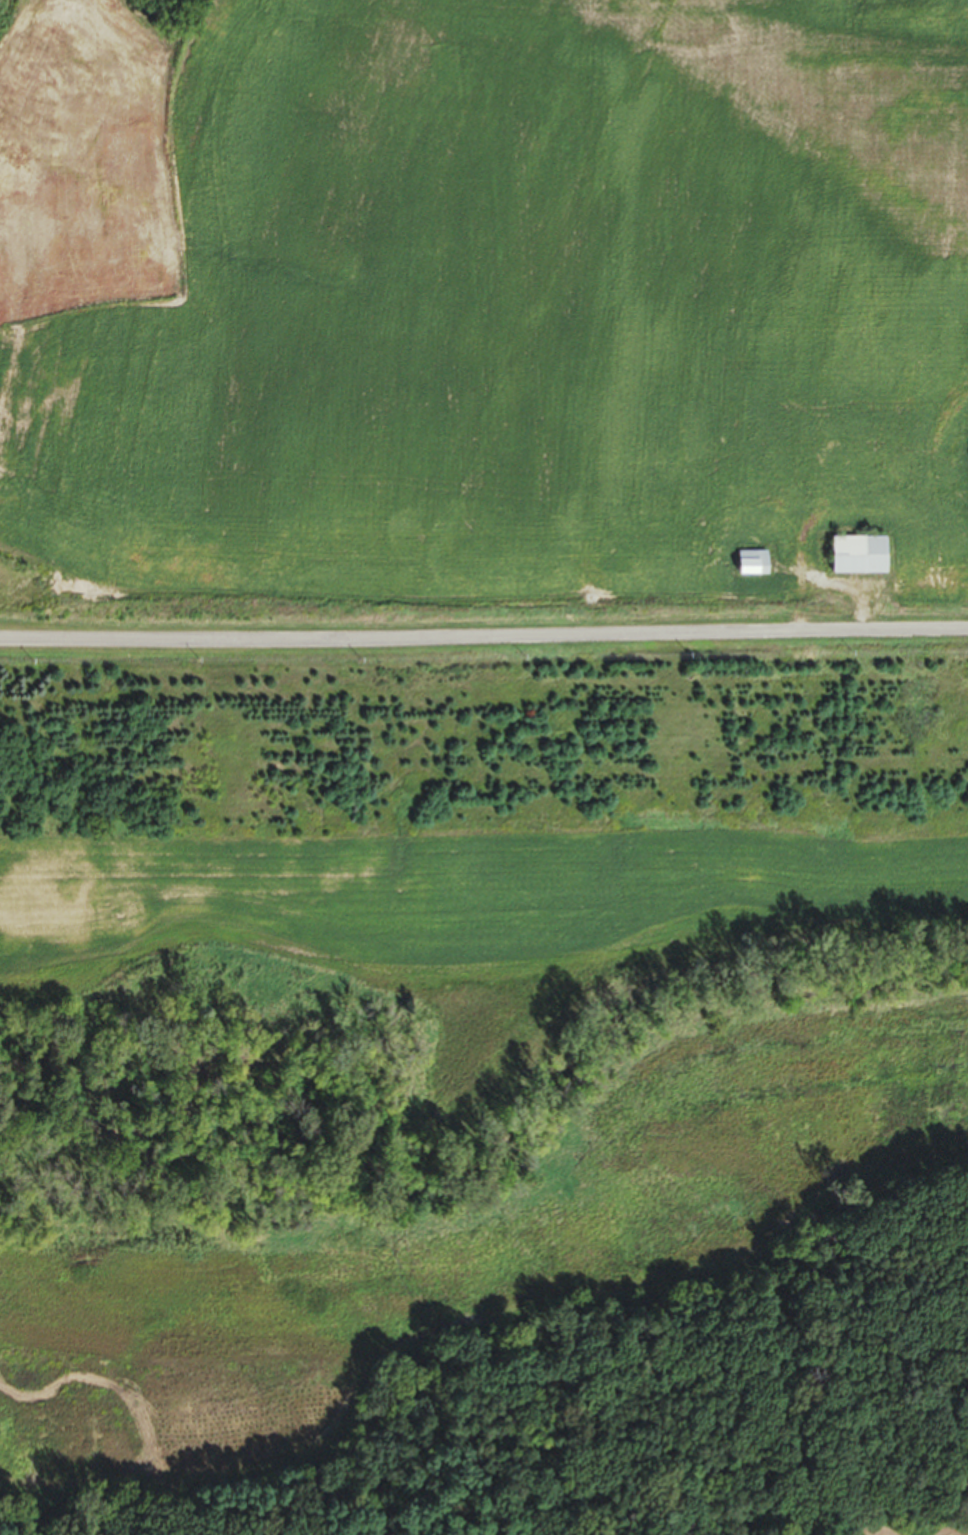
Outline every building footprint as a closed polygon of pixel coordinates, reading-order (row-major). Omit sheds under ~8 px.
[(882,578),(882,541),(827,541),(827,578),(882,578)] [(762,579),(762,556),(734,556),(734,579),(762,579)]
